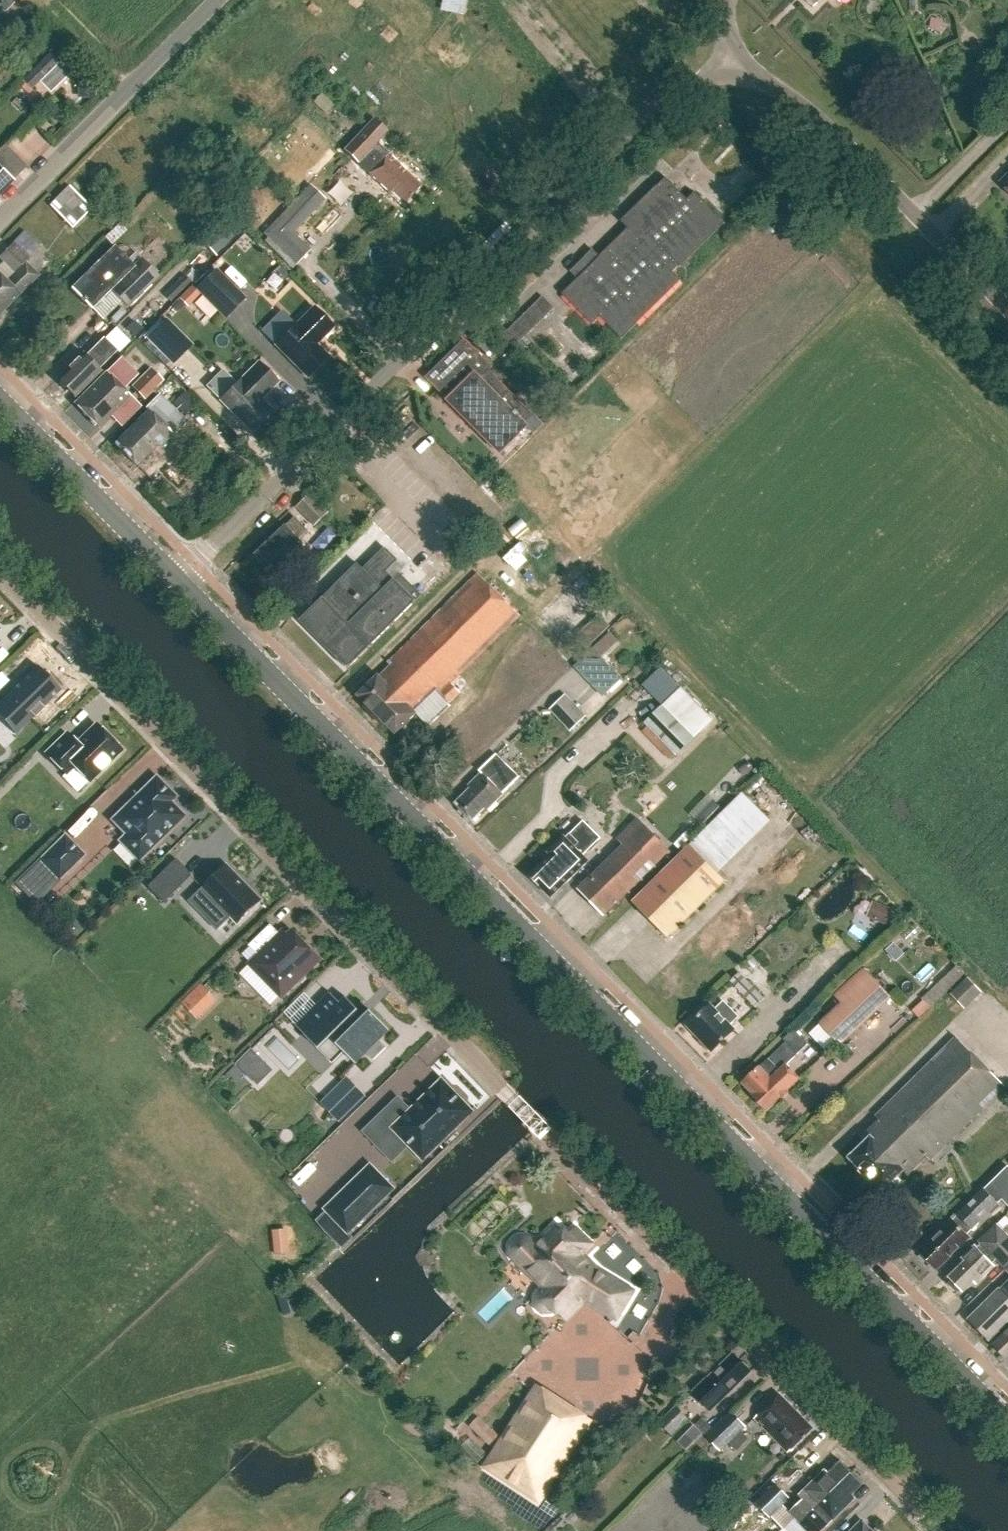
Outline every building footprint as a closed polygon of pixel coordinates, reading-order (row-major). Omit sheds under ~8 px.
[(468,0),(444,0),(441,11),(464,16),(468,0)] [(59,46),(24,81),(32,90),(68,54),(59,46)] [(96,99),(97,81),(78,79),(77,98),(96,99)] [(374,118),(344,150),(358,164),(363,158),(369,152),(389,132),(374,118)] [(0,150),(0,196),(16,180),(14,179),(27,166),(6,144),(0,150)] [(369,152),(363,158),(374,168),(369,173),(390,193),(393,190),(406,203),(421,186),(388,154),(380,162),(369,152)] [(262,182),(268,176),(262,170),(256,176),(262,182)] [(999,183),(1007,191),(1007,174),(999,183)] [(679,268),(724,222),(694,193),(688,199),(666,176),(628,214),(635,221),(593,263),(586,256),(570,272),(577,279),(563,293),(594,323),(600,317),(623,339),(681,281),(672,272),(678,267),(679,268)] [(72,228),(92,208),(69,186),(50,206),(72,228)] [(450,217),(455,212),(444,200),(439,206),(450,217)] [(277,221),(264,234),(272,241),(296,265),(310,250),(286,227),(279,219),(277,221)] [(203,243),(215,256),(238,234),(226,221),(203,243)] [(40,276),(26,262),(41,247),(25,231),(0,255),(0,258),(4,263),(0,267),(0,316),(40,276)] [(128,308),(160,277),(141,258),(133,266),(114,246),(71,288),(92,309),(111,290),(128,308)] [(246,299),(216,270),(196,290),(226,320),(246,299)] [(172,302),(191,283),(185,276),(165,296),(172,302)] [(533,306),(545,318),(554,309),(543,297),(533,306)] [(313,308),(275,346),(306,377),(327,356),(316,344),(333,327),(313,308)] [(173,366),(193,345),(166,318),(146,339),(173,366)] [(516,346),(525,338),(513,326),(505,335),(516,346)] [(83,354),(58,378),(59,380),(59,382),(64,387),(67,387),(75,396),(101,371),(99,369),(117,351),(103,337),(85,356),(83,354)] [(490,371),(493,368),(465,340),(427,377),(448,399),(447,401),(500,455),(528,428),(534,435),(543,425),(490,371)] [(126,354),(112,369),(130,384),(143,369),(126,354)] [(261,399),(278,383),(258,363),(220,401),(251,432),(272,411),(261,399)] [(177,367),(172,372),(181,381),(186,376),(177,367)] [(145,399),(163,381),(151,369),(132,387),(145,399)] [(130,396),(123,390),(107,373),(76,403),(90,417),(89,420),(93,424),(95,424),(98,427),(112,414),(130,396)] [(185,416),(197,404),(185,392),(173,404),(185,416)] [(146,408),(149,410),(168,430),(181,417),(159,395),(146,408)] [(149,410),(116,445),(136,466),(158,445),(160,448),(173,435),(168,430),(149,410)] [(312,494),(297,508),(315,527),(330,513),(312,494)] [(273,572),(303,543),(300,539),(308,532),(295,518),(256,555),(273,572)] [(348,669),(422,596),(400,574),(399,575),(391,567),(398,560),(385,548),(363,569),(358,564),(301,621),(348,669)] [(424,593),(452,567),(444,559),(417,585),(424,593)] [(380,675),(378,675),(358,695),(395,733),(416,712),(415,711),(435,691),(449,705),(461,694),(459,692),(469,683),(461,676),(520,616),(478,573),(388,663),(390,665),(380,675)] [(611,633),(595,648),(603,657),(619,642),(611,633)] [(0,702),(0,713),(18,731),(15,734),(16,735),(34,717),(35,718),(36,718),(36,717),(43,710),(44,710),(45,709),(43,708),(61,690),(59,691),(37,668),(38,667),(38,666),(0,702)] [(682,687),(645,723),(677,756),(714,720),(682,687)] [(586,717),(566,696),(550,710),(571,731),(586,717)] [(46,755),(65,774),(74,766),(89,781),(121,751),(96,725),(77,744),(67,734),(46,755)] [(501,793),(512,782),(495,766),(500,761),(494,755),(478,771),(480,773),(468,786),(471,788),(456,804),(472,821),(485,808),(487,810),(502,794),(501,793)] [(120,841),(138,861),(184,817),(170,802),(175,797),(156,778),(112,821),(126,835),(120,841)] [(670,851),(638,819),(617,840),(622,846),(608,859),(577,890),(604,917),(670,851)] [(601,839),(584,822),(566,839),(565,837),(548,853),(551,856),(529,877),(540,888),(540,887),(551,898),(589,862),(583,856),(601,839)] [(41,861),(59,879),(83,856),(65,837),(41,861)] [(690,846),(633,903),(668,939),(726,882),(690,846)] [(261,901),(227,866),(204,888),(214,899),(200,912),(218,930),(232,917),(238,923),(261,901)] [(886,925),(892,910),(873,902),(867,917),(886,925)] [(72,941),(84,929),(72,917),(60,929),(72,941)] [(249,946),(258,956),(258,973),(282,997),(320,960),(293,933),(288,937),(283,932),(280,935),(271,925),(249,946)] [(752,973),(760,965),(754,958),(745,966),(752,973)] [(840,1047),(892,997),(863,967),(833,996),(839,1003),(818,1024),(840,1047)] [(932,1006),(965,974),(958,967),(925,999),(932,1006)] [(731,981),(756,1007),(765,998),(740,972),(731,981)] [(965,1009),(982,992),(967,978),(951,994),(965,1009)] [(198,1020),(218,1001),(201,984),(182,1003),(198,1020)] [(296,1027),(333,1064),(344,1052),(356,1064),(367,1053),(374,1060),(386,1048),(380,1041),(390,1030),(363,1002),(357,1008),(347,998),(341,1003),(331,993),(296,1027)] [(711,1051),(734,1030),(729,1025),(738,1016),(723,1001),(714,1009),(710,1005),(688,1026),(700,1039),(698,1042),(707,1051),(709,1049),(711,1051)] [(785,1042),(742,1084),(753,1095),(752,1095),(766,1110),(779,1097),(782,1099),(790,1092),(788,1090),(800,1078),(787,1065),(808,1045),(796,1032),(794,1030),(783,1040),(785,1042)] [(865,1133),(870,1138),(848,1158),(881,1192),(902,1172),(908,1177),(926,1159),(930,1163),(1005,1088),(954,1037),(875,1116),(879,1119),(865,1133)] [(455,1129),(472,1112),(464,1103),(464,1098),(456,1090),(451,1090),(442,1081),(411,1111),(399,1097),(374,1121),(391,1139),(395,1136),(398,1133),(409,1145),(424,1159),(444,1140),(445,1141),(455,1130),(455,1129)] [(378,1173),(355,1150),(310,1193),(333,1216),(378,1173)] [(951,1219),(919,1253),(936,1270),(949,1256),(951,1256),(958,1249),(959,1251),(969,1239),(966,1235),(999,1203),(998,1202),(1001,1199),(1007,1207),(1007,1167),(1007,1166),(984,1190),(983,1189),(953,1220),(951,1219)] [(1007,1268),(1007,1238),(996,1226),(980,1243),(981,1244),(977,1248),(976,1247),(963,1259),(966,1262),(950,1278),(951,1279),(950,1284),(957,1292),(958,1291),(963,1291),(979,1276),(982,1279),(995,1267),(992,1264),(997,1260),(1006,1270),(1007,1268)] [(598,1272),(580,1254),(590,1245),(575,1230),(566,1240),(555,1228),(540,1243),(532,1243),(531,1242),(529,1240),(526,1239),(523,1239),(520,1239),(518,1240),(515,1242),(514,1244),(512,1247),(512,1250),(512,1253),(514,1255),(515,1258),(545,1287),(540,1293),(538,1295),(537,1297),(536,1300),(537,1303),(538,1306),(540,1308),(542,1310),(544,1311),(547,1311),(550,1311),(553,1310),(555,1308),(560,1303),(565,1308),(578,1295),(616,1318),(631,1292),(598,1272)] [(275,1256),(290,1254),(287,1229),(272,1231),(275,1256)] [(1006,1297),(999,1290),(969,1320),(989,1341),(1007,1322),(1007,1295),(1006,1297)] [(994,1346),(1006,1358),(1007,1356),(1007,1331),(994,1346)] [(725,1397),(751,1372),(733,1354),(708,1378),(707,1377),(691,1391),(710,1410),(724,1397),(725,1397)] [(538,1499),(589,1422),(538,1389),(488,1467),(538,1499)] [(788,1453),(813,1429),(779,1395),(755,1419),(788,1453)] [(672,1436),(689,1419),(676,1406),(659,1422),(672,1436)] [(721,1452),(746,1426),(730,1411),(712,1429),(706,1436),(705,1436),(721,1452)] [(470,1426),(490,1446),(500,1436),(480,1417),(470,1426)] [(706,1436),(712,1429),(701,1418),(695,1425),(706,1436)] [(852,1472),(842,1462),(829,1474),(825,1470),(799,1496),(803,1500),(791,1512),(796,1517),(782,1530),(794,1530),(802,1523),(852,1472)] [(855,1499),(851,1495),(863,1484),(863,1483),(852,1472),(802,1523),(794,1530),(808,1530),(822,1530),(855,1499)] [(776,1484),(755,1503),(770,1518),(790,1499),(776,1484)] [(852,1530),(871,1530),(862,1521),(852,1530)]
